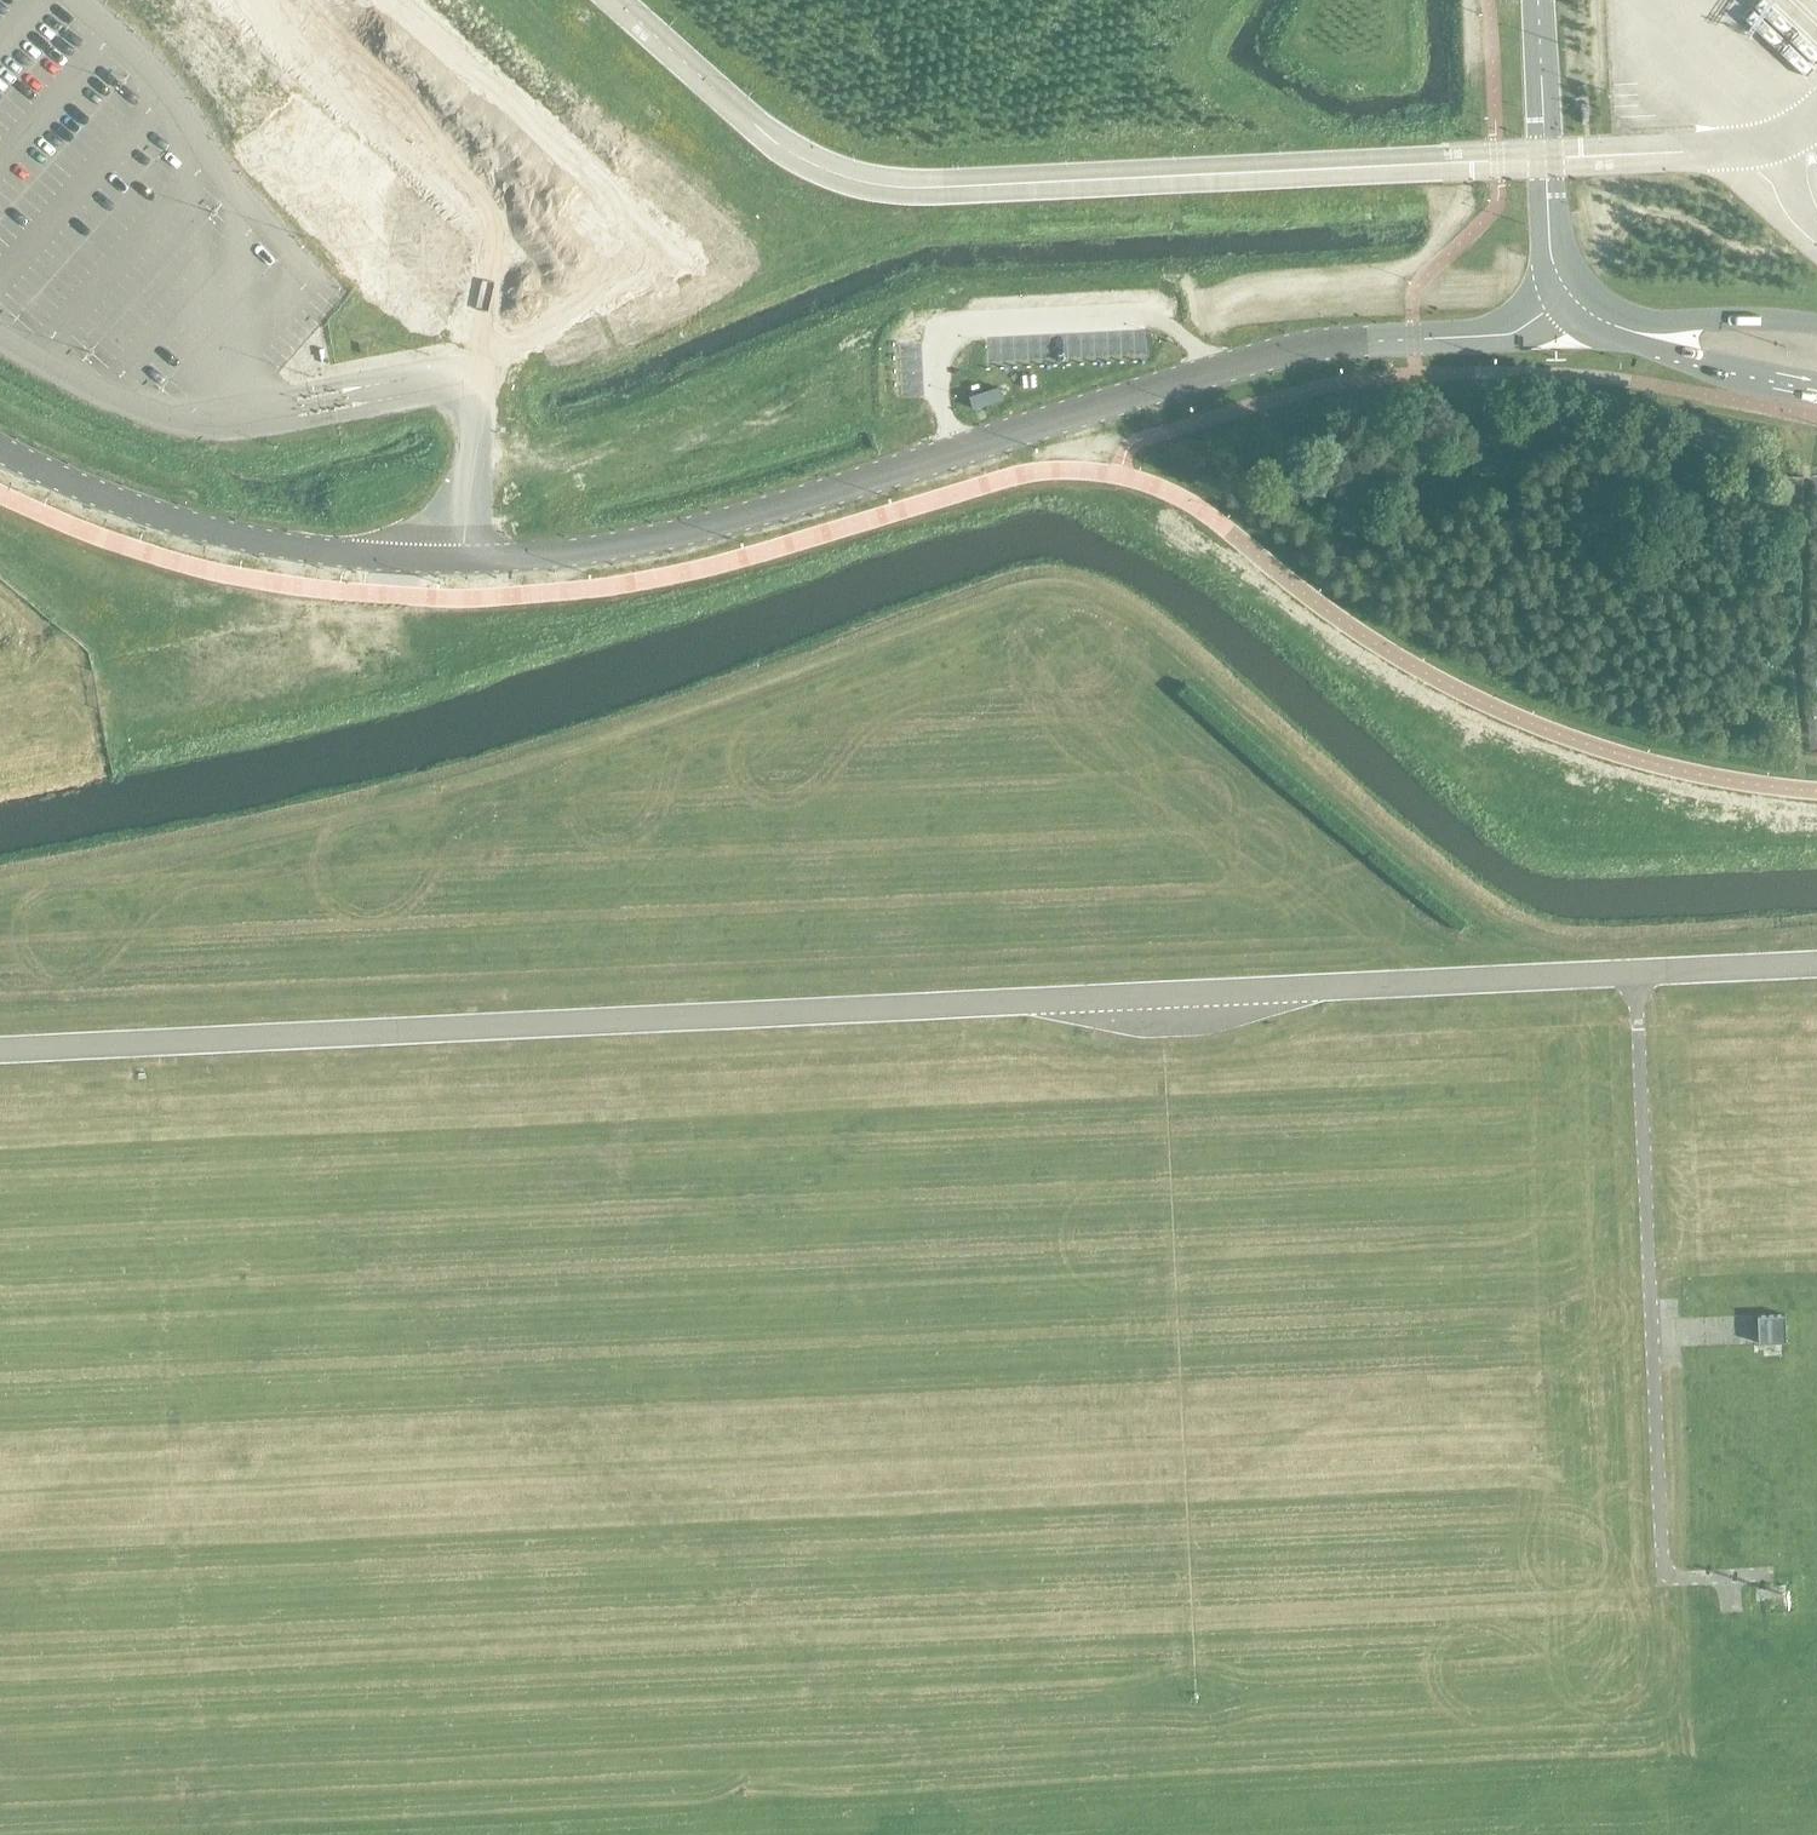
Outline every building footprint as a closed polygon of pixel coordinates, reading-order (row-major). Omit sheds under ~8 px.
[(970,397),(974,410),(1003,400),(999,388),(970,397)]
